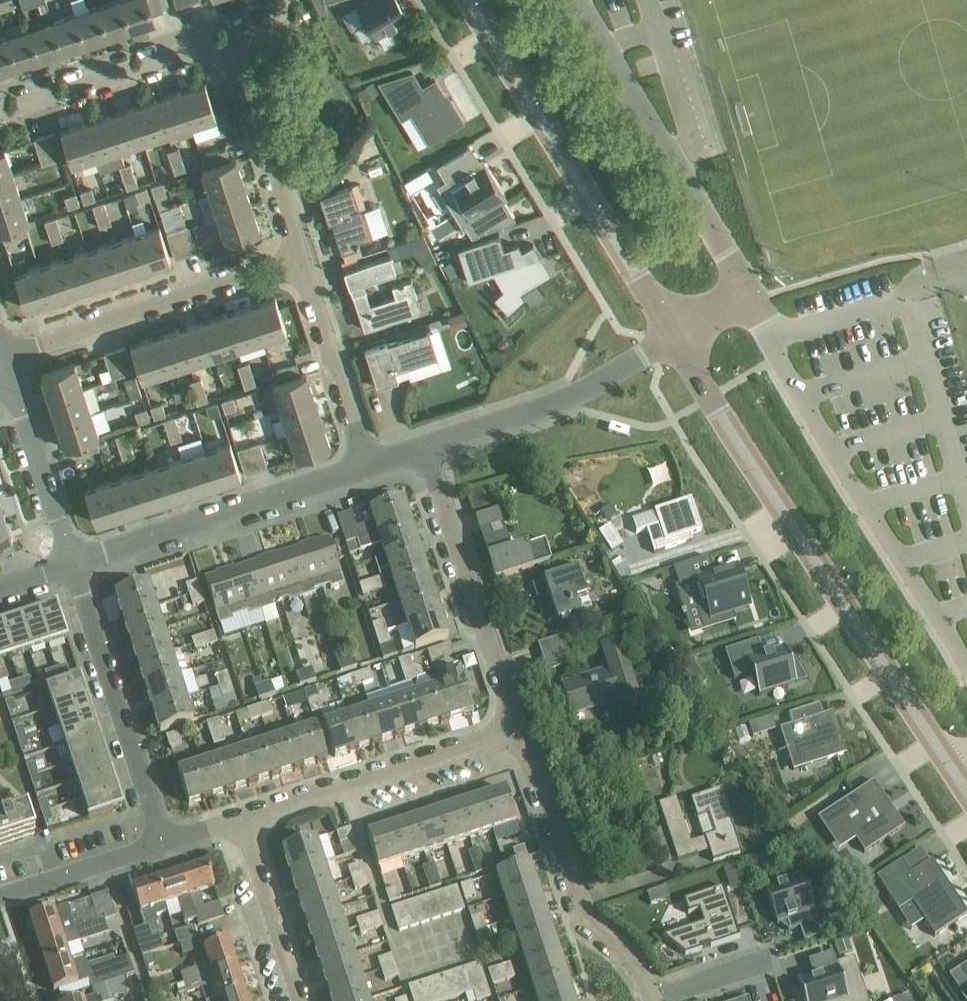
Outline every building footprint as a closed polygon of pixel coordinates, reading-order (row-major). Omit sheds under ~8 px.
[(14,7),(12,0),(1,0),(0,0),(0,11),(14,7)] [(130,28),(121,0),(119,0),(98,7),(107,36),(130,28)] [(160,0),(121,0),(130,28),(154,21),(151,14),(163,10),(160,0)] [(355,4),(375,38),(410,18),(399,0),(361,0),(355,4)] [(107,36),(98,7),(75,14),(85,43),(107,36)] [(62,51),(85,43),(75,14),(52,22),(62,51)] [(39,58),(62,51),(52,22),(29,29),(39,58)] [(16,66),(39,58),(29,29),(7,37),(16,66)] [(16,66),(7,37),(0,39),(0,71),(16,66)] [(449,103),(434,78),(421,86),(412,71),(379,81),(394,105),(403,99),(429,141),(463,120),(452,101),(449,103)] [(372,82),(358,90),(363,99),(377,91),(372,82)] [(205,83),(181,91),(192,125),(216,117),(205,83)] [(181,91),(157,99),(168,133),(192,125),(181,91)] [(157,99),(133,107),(144,141),(168,133),(157,99)] [(133,107),(109,115),(120,149),(144,141),(133,107)] [(109,115),(84,123),(95,157),(120,149),(109,115)] [(71,164),(95,157),(84,123),(60,131),(71,164)] [(56,132),(44,136),(52,161),(64,157),(56,132)] [(52,161),(44,136),(33,140),(42,164),(52,161)] [(447,180),(439,185),(462,224),(463,224),(465,222),(472,235),(478,233),(485,228),(486,230),(501,225),(503,224),(513,218),(503,202),(502,199),(505,197),(482,159),(478,161),(470,147),(465,150),(443,163),(439,166),(446,178),(447,180)] [(180,172),(185,170),(186,170),(178,148),(173,150),(180,172)] [(11,168),(5,149),(0,150),(0,179),(13,174),(11,168)] [(226,149),(213,154),(216,165),(230,160),(226,149)] [(167,176),(180,172),(173,150),(167,151),(172,166),(164,169),(167,176)] [(213,154),(202,157),(205,168),(216,165),(213,154)] [(244,183),(244,182),(236,158),(230,160),(216,165),(205,168),(202,169),(210,194),(244,183)] [(138,186),(138,185),(131,164),(124,166),(131,188),(138,186)] [(127,189),(131,188),(124,166),(119,167),(127,189)] [(21,198),(13,174),(0,179),(0,205),(21,198)] [(155,198),(166,194),(162,183),(151,186),(155,198)] [(252,207),(244,183),(210,194),(200,197),(208,221),(218,218),(252,207)] [(352,185),(320,195),(329,223),(332,221),(342,252),(343,251),(360,246),(358,241),(373,237),(364,209),(360,211),(352,185)] [(95,200),(91,188),(80,192),(84,204),(95,200)] [(139,203),(150,199),(146,188),(135,191),(139,203)] [(64,197),(68,208),(68,209),(79,205),(76,194),(64,197)] [(1,231),(25,223),(29,222),(21,198),(0,205),(0,231),(1,231)] [(105,226),(111,224),(104,202),(97,204),(105,226)] [(99,228),(105,226),(97,204),(92,206),(99,228)] [(189,228),(189,227),(187,227),(180,204),(159,211),(167,235),(178,231),(189,228)] [(218,218),(220,223),(226,242),(260,231),(252,207),(218,218)] [(63,240),(56,218),(56,217),(50,219),(57,242),(63,240)] [(52,243),(57,242),(50,219),(44,221),(52,243)] [(4,242),(23,236),(28,234),(25,223),(1,231),(4,242)] [(159,227),(135,234),(146,268),(170,260),(159,227)] [(186,255),(197,252),(189,228),(178,231),(186,255)] [(167,235),(175,259),(186,255),(178,231),(167,235)] [(135,234),(111,242),(122,276),(146,268),(135,234)] [(420,234),(389,246),(395,260),(426,247),(420,234)] [(522,292),(552,274),(533,244),(522,251),(518,245),(504,249),(500,235),(458,248),(469,281),(494,273),(503,289),(494,298),(509,313),(525,298),(522,292)] [(111,242),(87,250),(98,284),(122,276),(111,242)] [(360,246),(343,251),(346,260),(357,256),(362,255),(360,246)] [(87,250),(63,258),(74,292),(98,284),(87,250)] [(344,270),(349,287),(350,287),(364,330),(421,311),(411,279),(392,285),(396,297),(370,305),(363,283),(396,272),(390,255),(360,265),(344,270)] [(346,260),(342,261),(344,270),(360,265),(357,256),(346,260)] [(63,258),(39,266),(50,300),(74,292),(63,258)] [(451,260),(443,265),(450,278),(458,274),(451,260)] [(39,266),(15,274),(26,308),(50,300),(39,266)] [(275,298),(251,306),(262,340),(287,332),(275,298)] [(251,306),(227,314),(238,347),(262,340),(251,306)] [(227,314),(203,322),(214,355),(238,347),(227,314)] [(203,322),(179,329),(190,363),(214,355),(203,322)] [(179,329),(154,337),(165,371),(190,363),(179,329)] [(377,386),(398,379),(396,372),(438,358),(430,331),(387,346),(386,343),(365,350),(377,386)] [(154,337),(130,345),(141,379),(165,371),(154,337)] [(126,347),(115,350),(122,375),(134,372),(126,347)] [(115,350),(104,354),(112,379),(122,375),(115,350)] [(243,364),(250,386),(256,385),(249,362),(243,364)] [(83,389),(81,383),(75,364),(41,375),(49,400),(83,389)] [(245,388),(250,386),(243,364),(237,366),(245,388)] [(297,364),(285,368),(288,379),(301,375),(297,364)] [(285,368),(273,372),(276,383),(288,379),(285,368)] [(315,398),(314,397),(306,373),(301,375),(288,379),(276,383),(272,384),(281,409),(315,398)] [(130,399),(141,396),(142,396),(135,375),(123,379),(130,399)] [(201,378),(195,380),(203,402),(208,400),(201,378)] [(195,380),(190,382),(197,404),(203,402),(195,380)] [(91,412),(87,400),(83,389),(49,400),(57,423),(91,412)] [(178,389),(173,391),(179,410),(184,408),(178,389)] [(166,414),(179,410),(173,391),(172,391),(176,403),(163,407),(162,403),(150,407),(154,418),(166,415),(166,414)] [(236,409),(233,397),(221,401),(225,412),(236,409)] [(322,422),(315,398),(281,409),(288,433),(322,422)] [(209,418),(220,414),(221,414),(217,402),(205,406),(209,418)] [(135,412),(138,423),(138,424),(150,420),(146,409),(135,412)] [(65,448),(71,446),(94,438),(99,437),(91,412),(57,423),(65,448)] [(182,439),(175,417),(175,416),(169,418),(176,441),(182,439)] [(171,442),(176,441),(169,418),(163,420),(171,442)] [(288,433),(296,457),(330,446),(322,422),(288,433)] [(134,455),(127,433),(127,432),(121,434),(128,456),(134,455)] [(122,458),(128,456),(121,434),(115,436),(122,458)] [(74,457),(93,450),(98,449),(94,438),(71,446),(74,457)] [(216,484),(241,476),(230,442),(206,450),(216,484)] [(248,446),(257,471),(268,467),(260,442),(248,446)] [(248,446),(237,450),(245,475),(257,471),(248,446)] [(193,492),(216,484),(206,450),(182,458),(193,492)] [(169,499),(193,492),(182,458),(158,465),(169,499)] [(145,507),(169,499),(158,465),(134,473),(145,507)] [(121,515),(145,507),(134,473),(110,481),(121,515)] [(96,523),(121,515),(110,481),(85,489),(96,523)] [(347,545),(411,524),(403,499),(370,510),(374,522),(356,528),(351,512),(337,517),(347,545)] [(703,530),(692,499),(656,511),(660,525),(648,529),(655,553),(693,541),(691,534),(703,530)] [(498,512),(476,518),(481,531),(502,524),(498,512)] [(0,520),(0,546),(13,542),(5,519),(0,520)] [(385,558),(419,547),(411,524),(347,545),(350,555),(380,545),(385,558)] [(610,525),(598,533),(599,534),(612,553),(623,546),(623,545),(610,525)] [(505,535),(484,542),(489,558),(488,559),(495,580),(552,561),(545,540),(511,552),(505,535)] [(329,538),(307,545),(321,588),(330,586),(331,589),(344,584),(329,538)] [(307,545),(287,552),(302,599),(316,595),(314,590),(321,588),(307,545)] [(392,579),(426,568),(419,547),(385,558),(375,561),(379,572),(388,569),(392,579)] [(287,552),(266,558),(280,602),(288,599),(290,603),(302,599),(287,552)] [(709,557),(673,568),(680,588),(694,584),(702,609),(698,610),(704,630),(734,620),(732,612),(750,606),(738,568),(716,575),(709,557)] [(266,558),(246,565),(261,612),(274,608),(273,604),(280,602),(266,558)] [(558,621),(591,611),(592,610),(576,564),(554,571),(556,577),(532,585),(537,598),(549,594),(558,621)] [(246,565),(225,572),(239,615),(247,612),(249,616),(261,612),(246,565)] [(399,602),(433,591),(426,568),(392,579),(399,602)] [(225,572),(205,578),(220,625),(233,620),(232,617),(239,615),(225,572)] [(374,592),(385,588),(381,577),(370,580),(374,592)] [(363,596),(374,592),(370,580),(359,584),(363,596)] [(189,595),(200,591),(197,581),(185,584),(189,595)] [(123,617),(156,606),(148,583),(115,594),(123,617)] [(193,607),(204,603),(200,591),(189,595),(193,607)] [(441,614),(433,591),(399,602),(407,625),(408,625),(441,614)] [(56,606),(37,612),(48,646),(67,639),(56,606)] [(163,629),(156,606),(123,617),(130,640),(163,629)] [(37,612),(19,618),(30,651),(48,646),(37,612)] [(448,638),(441,614),(408,625),(407,625),(414,649),(448,638)] [(19,618),(1,624),(12,657),(30,651),(19,618)] [(376,635),(387,632),(394,629),(390,618),(372,624),(376,635)] [(0,624),(0,661),(12,657),(1,624),(0,624)] [(138,662),(171,652),(163,629),(130,640),(138,662)] [(206,647),(217,643),(214,632),(202,636),(206,647)] [(379,646),(391,643),(387,632),(376,635),(379,646)] [(547,672),(572,664),(562,635),(537,644),(547,672)] [(195,650),(206,647),(202,636),(192,639),(195,650)] [(640,708),(638,701),(639,700),(620,641),(601,647),(608,670),(561,685),(571,716),(590,710),(618,700),(620,706),(623,705),(626,712),(640,708)] [(758,641),(725,651),(734,680),(752,674),(759,696),(807,681),(785,647),(762,654),(758,641)] [(450,643),(427,651),(431,662),(454,654),(450,643)] [(178,674),(171,652),(138,662),(145,685),(178,674)] [(349,670),(357,667),(352,655),(345,657),(349,670)] [(417,679),(410,657),(410,656),(404,658),(411,681),(417,679)] [(341,673),(349,670),(345,657),(336,660),(341,673)] [(406,682),(411,681),(404,658),(398,660),(406,682)] [(691,659),(681,665),(690,679),(700,672),(691,659)] [(65,666),(54,670),(57,678),(67,674),(65,666)] [(438,686),(449,720),(473,712),(458,666),(445,670),(449,683),(438,686)] [(316,681),(312,668),(304,671),(308,684),(316,681)] [(57,678),(54,670),(43,673),(46,681),(57,678)] [(373,681),(370,670),(369,670),(358,673),(362,685),(373,681)] [(300,686),(308,684),(304,671),(295,674),(300,686)] [(219,687),(230,683),(227,672),(215,676),(219,687)] [(351,688),(362,685),(358,673),(347,677),(351,688)] [(186,698),(178,675),(178,674),(145,685),(153,708),(186,698)] [(28,678),(18,682),(20,690),(31,686),(28,678)] [(80,678),(46,689),(52,708),(86,697),(80,678)] [(20,690),(18,682),(7,685),(9,693),(20,690)] [(275,694),(271,682),(262,684),(266,697),(275,694)] [(223,698),(234,694),(230,683),(219,687),(223,698)] [(259,700),(266,697),(262,684),(254,687),(259,700)] [(438,686),(416,694),(427,727),(449,720),(438,686)] [(323,709),(316,688),(315,687),(309,689),(316,712),(323,709)] [(311,713),(316,712),(309,689),(304,691),(311,713)] [(416,694),(393,701),(404,734),(427,727),(416,694)] [(86,697),(52,708),(59,726),(92,715),(86,697)] [(193,721),(186,698),(153,708),(160,732),(193,721)] [(12,701),(4,704),(7,715),(15,712),(12,701)] [(393,701),(370,709),(381,742),(404,734),(393,701)] [(273,714),(269,703),(269,702),(257,706),(261,718),(273,714)] [(794,727),(783,731),(795,769),(844,753),(832,715),(824,717),(820,704),(789,714),(794,727)] [(257,706),(247,710),(251,721),(261,718),(257,706)] [(370,709),(347,716),(358,749),(381,742),(370,709)] [(239,724),(235,714),(212,721),(219,744),(225,741),(222,730),(239,724)] [(92,715),(59,726),(65,745),(98,734),(92,715)] [(347,716),(324,724),(335,757),(358,749),(347,716)] [(303,719),(290,724),(304,767),(327,760),(316,726),(306,729),(303,719)] [(760,720),(749,724),(753,737),(764,733),(760,720)] [(214,745),(219,744),(212,721),(206,723),(214,745)] [(21,728),(13,730),(16,741),(24,738),(21,728)] [(181,744),(177,733),(166,736),(170,747),(181,744)] [(98,734),(65,745),(71,763),(104,752),(98,734)] [(293,734),(270,741),(281,775),(304,767),(293,734)] [(24,738),(16,741),(20,752),(28,749),(24,738)] [(270,741),(247,749),(258,782),(281,775),(270,741)] [(247,749),(224,756),(235,790),(258,782),(247,749)] [(104,752),(71,763),(77,781),(110,770),(104,752)] [(224,756),(201,764),(212,797),(235,790),(224,756)] [(33,764),(25,767),(28,778),(36,775),(33,764)] [(201,764),(178,771),(189,805),(212,797),(201,764)] [(110,770),(77,781),(83,799),(116,788),(110,770)] [(36,775),(28,778),(32,788),(40,786),(36,775)] [(905,827),(875,781),(818,818),(830,837),(847,826),(865,853),(905,827)] [(116,788),(83,799),(89,818),(122,807),(116,788)] [(505,790),(482,797),(493,830),(516,823),(505,790)] [(708,847),(713,862),(741,852),(720,790),(691,800),(697,819),(703,839),(691,843),(676,798),(658,803),(678,861),(695,855),(694,852),(708,847)] [(482,797),(459,805),(470,838),(493,830),(482,797)] [(45,801),(37,803),(40,814),(48,811),(45,801)] [(459,805),(436,812),(447,845),(470,838),(459,805)] [(48,811),(40,814),(44,825),(52,822),(48,811)] [(436,812),(413,820),(424,853),(447,845),(436,812)] [(34,836),(27,814),(0,823),(0,848),(34,836)] [(413,820),(390,827),(401,861),(424,853),(413,820)] [(390,827),(367,835),(378,868),(401,861),(390,827)] [(340,844),(353,839),(354,839),(350,828),(336,832),(340,844)] [(324,862),(323,862),(316,839),(283,850),(290,873),(324,862)] [(527,855),(525,848),(524,846),(513,850),(516,861),(528,857),(527,855)] [(487,870),(480,848),(474,850),(481,872),(487,870)] [(476,874),(481,872),(474,850),(468,852),(476,874)] [(876,878),(898,911),(912,902),(935,936),(966,915),(966,913),(932,860),(908,876),(900,862),(876,878)] [(331,886),(331,885),(324,862),(290,873),(298,896),(331,886)] [(351,879),(366,874),(361,863),(348,868),(351,879)] [(441,885),(434,863),(428,865),(435,887),(441,885)] [(529,863),(496,874),(504,897),(537,886),(529,863)] [(200,894),(214,889),(206,865),(181,873),(194,911),(204,907),(200,894)] [(430,889),(435,887),(428,865),(422,867),(430,889)] [(739,878),(735,866),(725,870),(729,881),(739,878)] [(197,920),(194,911),(181,873),(158,881),(166,905),(177,901),(181,915),(184,914),(187,923),(197,920)] [(355,890),(368,885),(369,885),(366,874),(351,879),(355,890)] [(803,874),(765,887),(778,925),(787,922),(790,930),(789,931),(789,932),(800,928),(804,942),(823,935),(803,874)] [(168,912),(166,905),(158,881),(132,889),(140,913),(146,932),(135,935),(142,957),(164,950),(156,925),(158,924),(156,916),(168,912)] [(472,881),(460,885),(465,900),(476,896),(472,881)] [(339,908),(338,908),(331,886),(298,896),(305,919),(339,908)] [(545,909),(537,886),(504,897),(511,920),(545,909)] [(699,910),(703,922),(662,936),(685,955),(740,936),(723,886),(683,899),(688,913),(699,910)] [(400,899),(400,898),(397,887),(385,891),(389,902),(400,899)] [(446,890),(454,913),(465,909),(457,887),(446,890)] [(443,917),(454,913),(446,890),(435,894),(443,917)] [(105,922),(116,918),(108,892),(91,898),(91,900),(86,902),(89,910),(72,916),(68,905),(30,918),(38,944),(105,922)] [(432,920),(443,917),(435,894),(424,898),(432,920)] [(421,924),(432,920),(424,898),(414,901),(421,924)] [(410,927),(421,924),(414,901),(403,905),(410,927)] [(198,925),(223,917),(219,903),(204,907),(194,911),(197,920),(198,925)] [(399,931),(410,927),(403,905),(392,909),(399,931)] [(346,931),(339,908),(305,919),(313,942),(346,931)] [(545,909),(511,920),(519,943),(552,932),(545,909)] [(359,927),(381,920),(378,912),(356,920),(359,927)] [(476,933),(487,930),(482,914),(471,918),(476,933)] [(361,934),(382,927),(383,927),(381,920),(359,927),(361,934)] [(109,934),(108,933),(105,922),(38,944),(46,967),(70,959),(66,948),(109,934)] [(180,945),(197,939),(193,927),(175,933),(179,945),(180,945)] [(480,945),(491,942),(487,930),(476,933),(480,945)] [(320,965),(353,954),(346,931),(313,942),(320,965)] [(183,983),(236,965),(228,941),(224,942),(221,932),(197,939),(180,945),(183,955),(197,950),(198,951),(204,949),(208,962),(193,966),(194,968),(180,973),(183,983)] [(552,932),(519,943),(526,966),(560,955),(552,932)] [(848,938),(836,942),(840,955),(852,951),(848,938)] [(353,954),(320,965),(328,988),(361,977),(353,954)] [(380,967),(395,962),(392,954),(377,959),(380,967)] [(121,979),(114,957),(92,964),(93,968),(89,969),(84,955),(70,959),(46,967),(54,992),(89,980),(92,989),(121,979)] [(560,955),(526,966),(534,989),(567,978),(560,955)] [(797,988),(801,999),(803,999),(804,1000),(868,1000),(854,958),(835,964),(837,969),(798,982),(799,987),(797,988)] [(385,981),(398,977),(399,976),(395,962),(380,967),(385,981)] [(476,990),(488,986),(480,963),(468,967),(476,990)] [(491,978),(513,971),(510,963),(488,970),(491,978)] [(949,976),(960,992),(966,987),(966,964),(949,976)] [(220,998),(244,990),(236,965),(183,983),(187,993),(201,989),(201,990),(216,986),(220,998)] [(464,994),(473,991),(476,990),(468,967),(456,970),(464,994)] [(453,998),(464,994),(456,970),(445,974),(453,998)] [(493,985),(515,977),(513,971),(491,978),(493,985)] [(453,998),(445,974),(433,978),(441,1000),(444,1000),(453,998)] [(126,978),(125,977),(121,979),(92,989),(94,996),(80,1000),(114,1000),(113,998),(130,993),(126,978)] [(328,988),(332,1000),(365,1000),(368,1000),(361,977),(328,988)] [(433,978),(421,982),(428,1000),(441,1000),(433,978)] [(534,989),(538,1000),(573,1000),(575,1000),(567,978),(534,989)] [(421,982),(410,986),(415,1000),(428,1000),(421,982)] [(490,998),(491,997),(488,986),(476,990),(473,991),(476,1000),(480,1000),(490,998)] [(244,990),(220,998),(221,1000),(248,1000),(244,990)]
